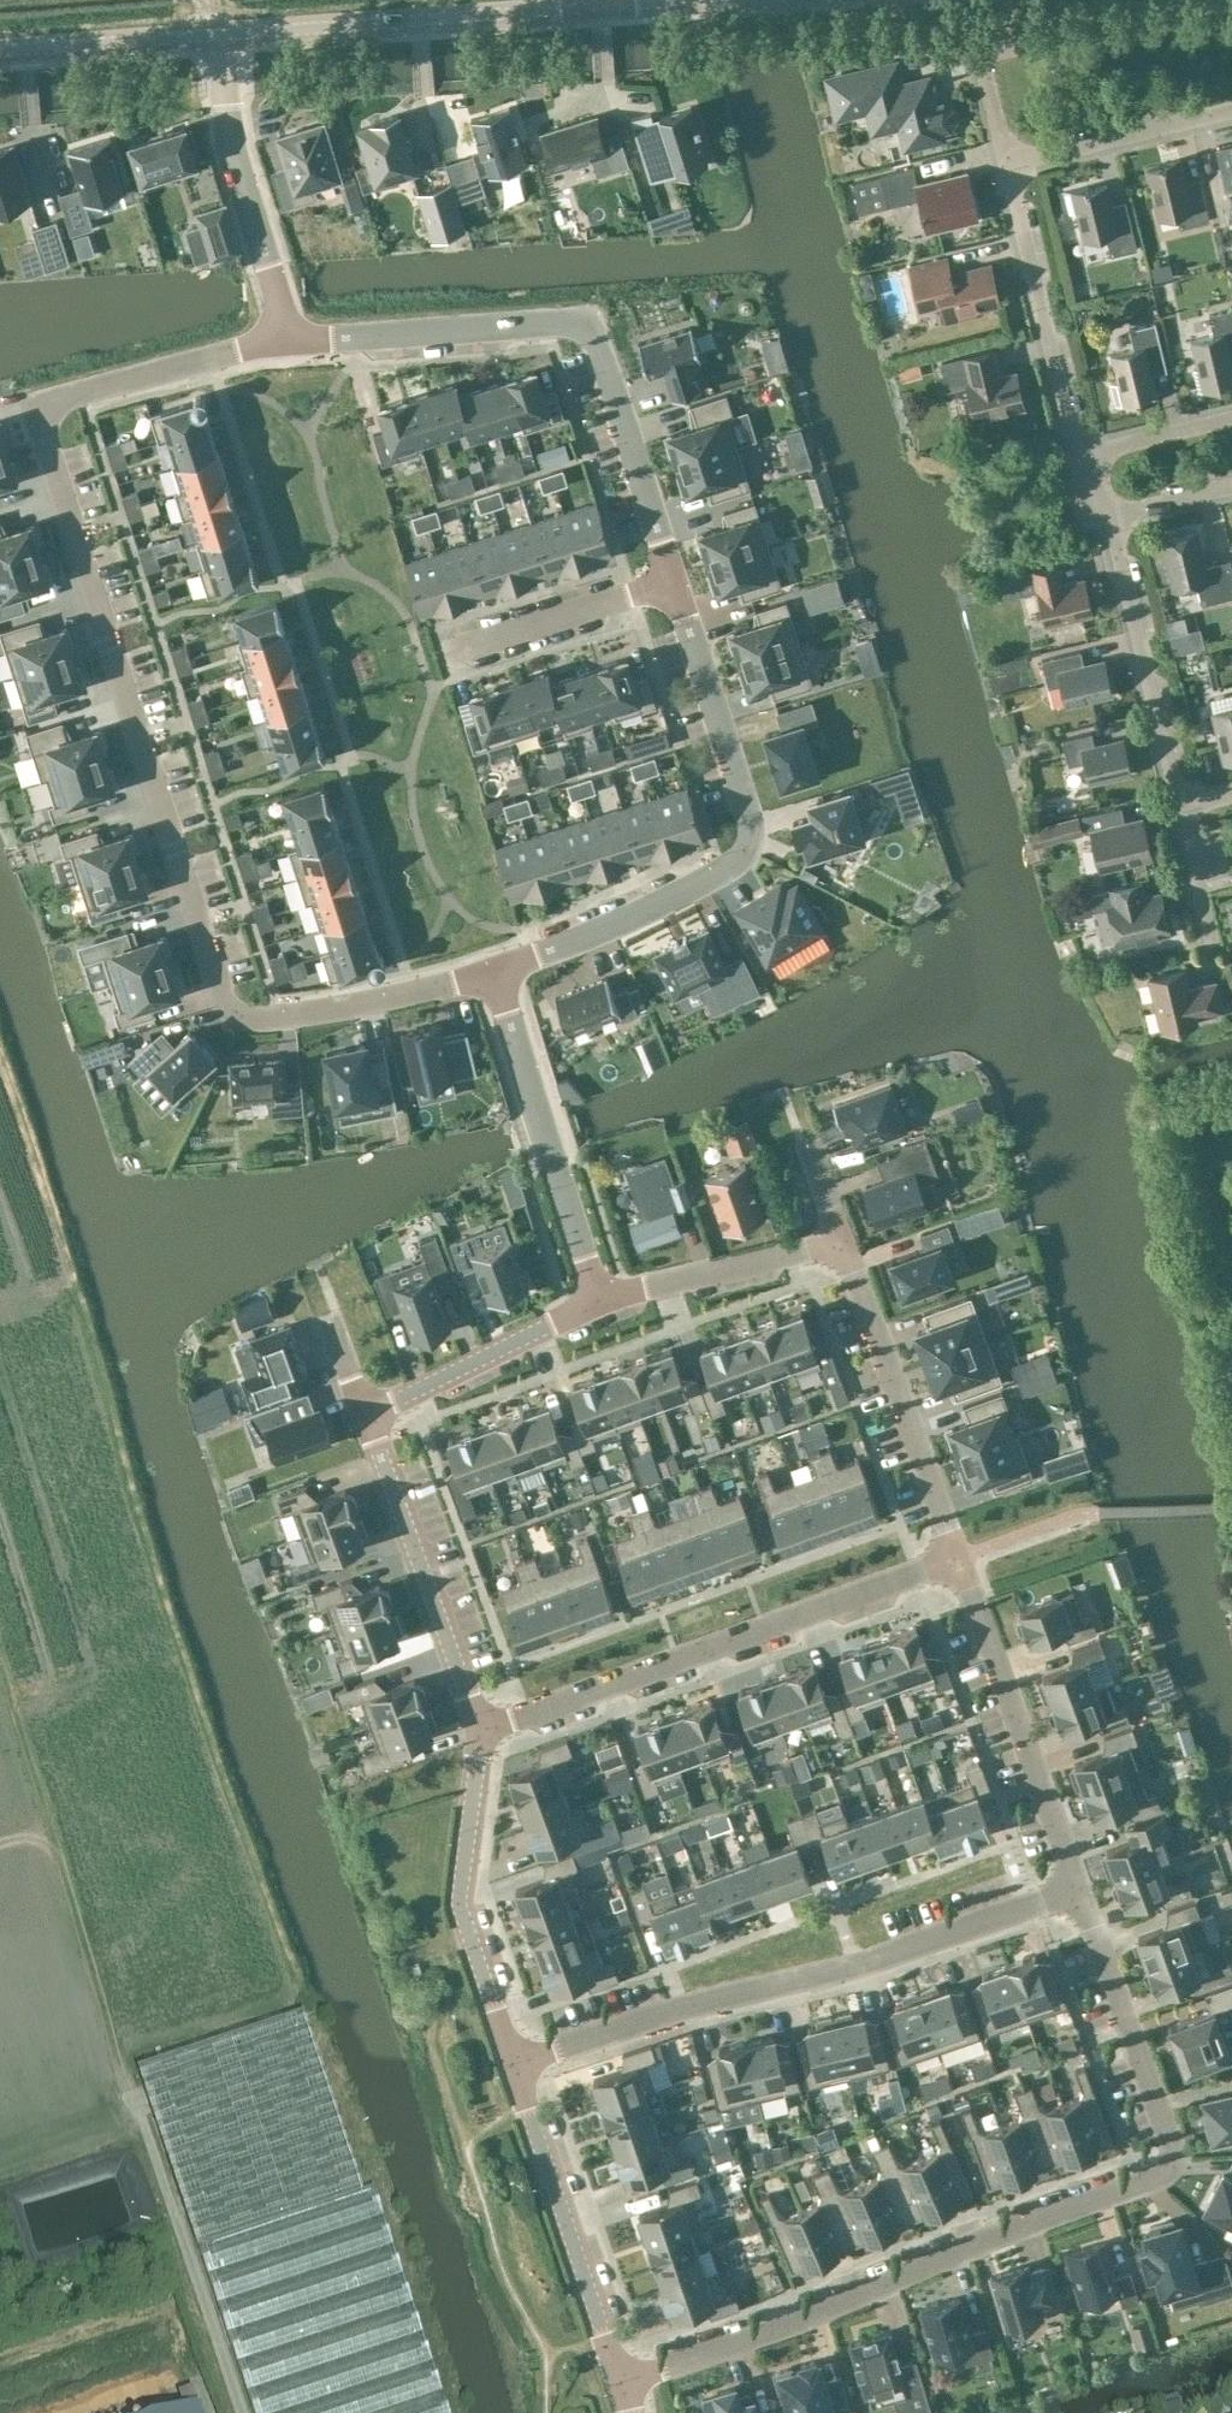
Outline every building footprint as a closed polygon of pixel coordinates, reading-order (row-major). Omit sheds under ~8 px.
[(901,80),(896,62),(827,79),(839,128),(870,120),(873,132),(900,126),(905,148),(943,138),(942,131),(949,129),(955,120),(952,110),(943,105),(936,106),(929,78),(898,85),(897,80),(901,80)] [(472,118),(471,119),(471,120),(472,119),(490,174),(489,175),(489,176),(490,175),(490,174),(527,163),(529,163),(528,162),(527,162),(509,107),(511,107),(510,106),(509,107),(472,119),(472,118)] [(652,112),(632,118),(650,181),(652,180),(648,169),(674,162),(677,173),(709,164),(699,130),(703,129),(701,122),(697,123),(692,106),(661,115),(662,120),(655,122),(652,112)] [(361,128),(377,179),(414,167),(397,114),(375,121),(376,124),(361,128)] [(596,116),(542,133),(554,170),(593,157),(598,174),(629,164),(619,132),(602,137),(596,116)] [(287,168),(273,172),(284,207),(315,197),(313,188),(338,180),(341,179),(340,177),(324,126),(323,123),(321,124),(321,125),(280,137),(278,138),(278,140),(279,140),(287,168)] [(144,180),(156,176),(195,164),(197,164),(196,161),(192,148),(196,147),(191,129),(186,130),(186,129),(185,126),(183,127),(183,128),(164,133),(151,137),(151,138),(132,144),(132,143),(130,144),(130,147),(131,146),(138,168),(141,179),(141,181),(144,181),(144,180)] [(80,188),(60,194),(72,234),(93,227),(86,204),(127,191),(110,137),(69,150),(80,188)] [(0,150),(0,211),(31,201),(13,146),(0,150)] [(1231,198),(1231,146),(1217,150),(1223,175),(1209,178),(1221,224),(1231,221),(1231,207),(1230,198),(1231,198)] [(1180,228),(1209,221),(1200,186),(1187,190),(1179,159),(1161,163),(1162,166),(1147,170),(1159,218),(1176,214),(1180,228)] [(927,231),(979,219),(967,172),(917,184),(913,168),(881,176),(888,206),(919,199),(927,231)] [(481,177),(453,186),(458,202),(486,194),(481,177)] [(450,183),(418,194),(433,240),(465,229),(450,183)] [(1111,255),(1137,249),(1126,211),(1112,214),(1106,186),(1107,186),(1107,185),(1089,189),(1088,186),(1062,192),(1063,194),(1065,193),(1070,215),(1078,213),(1084,239),(1083,240),(1083,241),(1106,236),(1111,255)] [(56,220),(32,227),(46,270),(70,262),(56,220)] [(207,241),(206,241),(212,259),(214,259),(214,258),(237,251),(240,251),(239,248),(238,248),(233,232),(231,233),(207,241)] [(946,260),(908,269),(919,310),(940,306),(944,323),(976,316),(974,308),(999,302),(991,265),(950,275),(946,260)] [(1231,381),(1231,363),(1229,351),(1231,350),(1231,309),(1209,315),(1214,334),(1190,340),(1191,342),(1192,341),(1199,368),(1197,368),(1197,369),(1194,369),(1199,390),(1197,391),(1197,392),(1221,387),(1220,384),(1231,381)] [(1130,330),(1135,349),(1111,355),(1123,404),(1141,400),(1140,396),(1158,391),(1153,375),(1167,370),(1155,323),(1130,330)] [(640,343),(638,343),(649,376),(650,376),(650,375),(665,371),(673,397),(673,398),(701,389),(701,388),(692,362),(700,359),(700,360),(701,359),(691,326),(690,327),(640,343)] [(975,420),(1025,407),(1016,372),(997,377),(992,352),(993,352),(993,350),(942,363),(948,390),(967,385),(975,420)] [(918,359),(899,365),(904,382),(923,376),(918,359)] [(507,378),(508,380),(520,420),(524,431),(565,418),(555,388),(541,393),(534,370),(507,378)] [(484,388),(497,428),(520,420),(508,380),(484,388)] [(455,385),(467,425),(471,436),(497,428),(484,388),(460,395),(457,384),(455,385)] [(467,425),(455,385),(431,392),(444,432),(467,425)] [(444,432),(431,392),(407,400),(420,440),(444,432)] [(675,452),(679,464),(736,445),(728,419),(734,418),(726,394),(690,406),(690,407),(691,407),(698,427),(666,437),(671,453),(675,452)] [(210,425),(204,407),(204,406),(205,406),(205,405),(206,405),(206,404),(206,403),(206,402),(207,402),(206,401),(206,400),(206,399),(206,398),(205,398),(205,397),(204,397),(204,396),(203,396),(203,395),(202,395),(201,395),(200,395),(199,395),(198,395),(197,395),(197,396),(196,396),(195,396),(195,397),(194,397),(194,398),(194,399),(193,399),(193,400),(193,401),(150,415),(159,443),(170,439),(170,438),(210,425)] [(420,440),(407,400),(407,398),(380,407),(387,430),(373,434),(383,464),(398,459),(395,448),(420,440)] [(218,451),(210,425),(170,438),(170,439),(178,463),(178,464),(218,451)] [(104,443),(109,457),(121,453),(116,439),(104,443)] [(750,489),(736,445),(679,464),(682,475),(679,476),(684,492),(707,485),(711,500),(710,500),(711,501),(750,489)] [(0,453),(0,484),(19,478),(14,461),(10,463),(6,451),(0,453)] [(226,476),(218,451),(178,464),(178,463),(172,464),(180,490),(181,491),(226,476)] [(110,461),(114,472),(126,468),(121,453),(109,457),(110,461)] [(508,463),(513,478),(524,474),(520,459),(508,463)] [(513,478),(508,463),(496,467),(501,481),(513,478)] [(551,473),(556,488),(568,484),(563,469),(551,473)] [(539,477),(544,492),(556,488),(551,473),(539,477)] [(459,479),(463,493),(475,490),(470,475),(459,479)] [(180,490),(175,492),(184,520),(195,516),(194,515),(234,502),(226,476),(181,491),(180,490)] [(463,493),(459,479),(447,482),(451,497),(463,493)] [(493,508),(504,504),(500,489),(488,493),(493,508)] [(137,492),(122,496),(126,508),(141,503),(137,492)] [(493,508),(488,493),(476,497),(481,512),(493,508)] [(243,528),(234,502),(194,515),(195,516),(202,540),(203,541),(243,528)] [(580,564),(599,558),(599,556),(612,552),(597,502),(564,513),(580,564)] [(707,551),(710,562),(768,544),(755,502),(724,512),(724,514),(725,513),(729,526),(697,536),(703,552),(707,551)] [(141,503),(126,508),(130,519),(144,515),(141,503)] [(425,513),(429,528),(441,524),(437,509),(425,513)] [(429,528),(425,513),(412,517),(417,532),(429,528)] [(580,564),(564,513),(532,523),(548,572),(560,568),(561,570),(580,564)] [(548,572),(532,523),(500,533),(517,584),(536,578),(535,576),(548,572)] [(11,563),(39,554),(35,543),(39,541),(34,525),(2,535),(0,528),(0,566),(11,563)] [(202,540),(197,541),(205,567),(205,568),(251,554),(243,528),(203,541),(202,540)] [(1173,589),(1197,583),(1202,604),(1231,597),(1231,566),(1230,560),(1205,566),(1197,531),(1161,540),(1173,589)] [(469,543),(484,592),(497,588),(498,590),(517,584),(500,533),(469,543)] [(137,545),(142,560),(154,556),(149,541),(137,545)] [(484,592),(469,543),(437,553),(453,604),(472,598),(472,596),(484,592)] [(710,562),(714,573),(710,575),(715,591),(738,584),(743,598),(742,598),(742,600),(782,587),(768,544),(710,562)] [(453,604),(437,553),(404,563),(420,613),(434,608),(434,610),(453,604)] [(0,566),(0,597),(51,580),(46,564),(42,565),(41,563),(39,554),(11,563),(0,566)] [(205,567),(199,569),(208,597),(259,580),(251,554),(205,568),(205,567)] [(142,560),(146,575),(158,571),(154,556),(142,560)] [(1084,578),(1054,585),(1049,567),(1017,574),(1022,594),(1038,591),(1046,625),(1093,614),(1084,578)] [(168,588),(153,593),(157,605),(172,600),(168,588)] [(239,642),(285,628),(276,600),(236,613),(244,639),(239,641),(239,642)] [(738,649),(742,661),(799,642),(786,601),(755,611),(756,612),(757,612),(760,624),(729,634),(734,651),(738,649)] [(0,631),(14,675),(71,657),(68,645),(72,644),(67,628),(44,635),(39,621),(40,620),(40,619),(0,631)] [(241,669),(293,653),(285,628),(239,642),(247,667),(241,668),(241,669)] [(742,661),(745,672),(741,673),(746,690),(769,682),(774,697),(773,697),(774,699),(813,686),(799,642),(742,661)] [(175,662),(190,657),(186,646),(171,650),(175,662)] [(1066,704),(1112,692),(1104,661),(1085,666),(1081,651),(1042,660),(1049,688),(1062,685),(1066,704)] [(293,653),(241,669),(249,695),(301,679),(293,653)] [(71,657),(14,675),(29,722),(60,712),(59,711),(58,711),(53,693),(84,683),(79,667),(75,668),(71,657)] [(193,669),(190,657),(175,662),(179,674),(193,669)] [(599,666),(599,668),(612,708),(615,719),(656,706),(647,676),(633,680),(626,658),(599,666)] [(599,668),(577,675),(589,715),(612,708),(599,668)] [(548,672),(524,679),(536,720),(560,713),(552,683),(548,672)] [(577,675),(552,683),(560,713),(566,735),(593,726),(589,715),(577,675)] [(269,717),(309,704),(301,679),(249,695),(250,696),(261,692),(269,717)] [(524,679),(499,687),(515,739),(540,731),(536,720),(524,679)] [(515,739),(499,687),(498,686),(471,694),(478,717),(465,721),(474,752),(515,739)] [(191,713),(206,709),(202,697),(187,701),(191,713)] [(817,720),(811,701),(778,712),(779,715),(780,714),(785,727),(783,727),(783,729),(768,734),(766,735),(766,737),(767,737),(772,753),(773,756),(776,764),(775,764),(776,767),(776,766),(782,783),(781,783),(782,785),(785,785),(785,784),(788,783),(789,788),(806,782),(804,778),(818,773),(802,725),(817,720)] [(309,704),(269,717),(277,743),(317,730),(309,704)] [(1212,712),(1224,762),(1231,760),(1231,708),(1212,712)] [(206,709),(191,713),(195,725),(210,721),(206,709)] [(41,780),(47,778),(104,759),(101,748),(105,747),(99,730),(68,740),(62,723),(63,722),(63,721),(26,733),(41,780)] [(317,730),(277,743),(285,769),(325,757),(317,730)] [(1090,781),(1131,771),(1123,740),(1095,747),(1092,732),(1062,739),(1069,766),(1085,762),(1090,781)] [(599,751),(604,765),(616,762),(616,761),(611,747),(599,751)] [(208,765),(222,760),(219,748),(204,752),(208,765)] [(592,769),(604,765),(599,751),(587,754),(592,769)] [(643,761),(647,776),(659,772),(655,757),(643,761)] [(47,778),(55,803),(49,804),(54,821),(91,809),(90,808),(89,808),(85,796),(115,786),(117,786),(116,781),(112,769),(108,771),(104,759),(47,778)] [(222,760),(208,765),(212,777),(226,772),(222,760)] [(635,779),(647,776),(643,761),(631,764),(635,779)] [(550,766),(554,781),(566,777),(562,762),(550,766)] [(542,785),(554,781),(550,766),(538,770),(542,785)] [(908,769),(890,775),(895,789),(906,822),(924,816),(912,783),(908,769)] [(579,780),(584,795),(585,795),(596,791),(591,777),(591,776),(580,780),(579,780)] [(572,799),(584,795),(579,780),(567,784),(567,785),(572,799)] [(324,783),(284,795),(292,822),(332,809),(324,783)] [(687,787),(654,798),(671,849),(690,843),(689,842),(703,837),(687,787)] [(811,815),(790,821),(796,842),(801,840),(805,855),(810,853),(812,858),(830,852),(829,848),(860,838),(851,805),(860,802),(855,787),(814,799),(818,813),(811,815)] [(516,800),(521,815),(533,812),(528,797),(516,800)] [(654,798),(624,807),(640,857),(651,854),(652,855),(671,849),(654,798)] [(508,819),(521,815),(516,800),(504,804),(504,805),(508,819)] [(640,857),(624,807),(592,818),(609,869),(629,863),(628,861),(640,857)] [(1121,807),(1113,809),(1082,816),(1086,832),(1091,831),(1100,870),(1152,857),(1142,818),(1125,822),(1121,807)] [(289,852),(340,835),(332,809),(292,822),(294,830),(283,833),(289,852)] [(242,822),(238,810),(224,815),(228,827),(242,822)] [(1036,827),(1040,844),(1083,833),(1079,816),(1036,827)] [(592,818),(560,828),(576,878),(588,874),(589,876),(609,869),(592,818)] [(560,828),(528,838),(545,889),(565,883),(564,881),(576,878),(560,828)] [(115,869),(137,862),(133,850),(137,849),(132,833),(115,838),(101,843),(97,831),(98,830),(97,829),(61,841),(66,856),(71,854),(79,880),(115,869)] [(348,861),(340,835),(289,852),(297,877),(348,861)] [(545,889),(528,838),(495,848),(511,898),(525,894),(525,896),(545,889)] [(251,850),(236,855),(240,867),(255,863),(251,850)] [(311,901),(357,887),(348,861),(297,877),(306,904),(311,902),(311,901)] [(140,873),(137,862),(115,869),(79,880),(93,922),(116,914),(123,912),(123,910),(122,911),(118,898),(150,888),(145,872),(140,873)] [(259,874),(255,863),(240,867),(244,879),(259,874)] [(814,905),(810,907),(796,885),(785,892),(780,884),(737,910),(768,961),(822,929),(821,927),(825,925),(827,919),(819,906),(814,905)] [(1117,944),(1169,931),(1160,893),(1129,900),(1125,885),(1088,894),(1092,911),(1109,907),(1117,944)] [(320,928),(325,926),(325,925),(365,912),(357,889),(357,887),(311,901),(311,902),(320,928)] [(253,906),(257,919),(271,914),(267,902),(253,906)] [(325,926),(333,950),(333,951),(373,938),(365,912),(325,925),(325,926)] [(271,914),(257,919),(260,930),(275,926),(271,914)] [(728,991),(762,973),(743,940),(726,949),(705,914),(654,942),(677,980),(711,962),(728,991)] [(103,955),(112,983),(115,982),(170,965),(166,953),(170,952),(165,936),(116,952),(103,955)] [(333,951),(333,950),(322,953),(330,981),(342,978),(373,967),(373,968),(374,968),(375,969),(376,969),(377,969),(378,969),(379,969),(380,969),(381,968),(382,968),(382,967),(383,967),(383,966),(384,965),(384,964),(384,963),(384,962),(384,961),(383,960),(383,959),(382,958),(381,957),(380,957),(379,956),(373,938),(333,951)] [(269,958),(273,970),(288,965),(284,953),(269,958)] [(115,982),(112,983),(116,994),(120,1009),(115,1010),(115,1011),(115,1013),(120,1026),(156,1014),(156,1013),(155,1013),(151,1001),(182,991),(177,975),(173,976),(170,965),(115,982)] [(288,965),(273,970),(277,982),(292,977),(288,965)] [(1196,1016),(1223,1010),(1216,982),(1189,988),(1185,969),(1149,978),(1162,1030),(1197,1022),(1196,1016)] [(606,976),(554,997),(569,1032),(569,1033),(620,1012),(623,1018),(639,1012),(628,985),(612,991),(606,976)] [(449,1053),(446,1029),(405,1036),(415,1098),(471,1089),(465,1050),(449,1053)] [(157,1037),(131,1060),(143,1075),(151,1069),(173,1094),(214,1058),(190,1031),(169,1050),(157,1037)] [(651,1038),(636,1045),(642,1057),(656,1051),(651,1038)] [(398,1112),(385,1047),(383,1047),(385,1054),(367,1057),(365,1046),(327,1053),(338,1105),(393,1094),(396,1111),(378,1114),(378,1116),(398,1112)] [(231,1063),(234,1102),(285,1097),(287,1114),(304,1112),(301,1079),(285,1080),(283,1059),(231,1063)] [(562,1095),(570,1100),(576,1101),(585,1098),(567,1079),(557,1082),(562,1095)] [(890,1084),(834,1105),(841,1125),(844,1125),(847,1134),(852,1133),(857,1148),(907,1129),(890,1084)] [(746,1124),(729,1130),(737,1151),(754,1145),(746,1124)] [(894,1177),(864,1188),(878,1226),(927,1208),(918,1184),(939,1176),(927,1143),(887,1158),(894,1177)] [(664,1162),(633,1173),(648,1216),(629,1223),(638,1249),(682,1233),(677,1217),(683,1215),(681,1207),(691,1203),(683,1179),(672,1183),(664,1162)] [(725,1231),(764,1217),(745,1164),(706,1178),(725,1231)] [(925,1248),(891,1260),(903,1295),(952,1277),(944,1255),(957,1250),(947,1225),(920,1234),(925,1248)] [(451,1242),(461,1272),(476,1266),(489,1303),(529,1289),(511,1240),(474,1254),(467,1236),(451,1242)] [(388,1314),(403,1309),(414,1340),(451,1327),(431,1275),(397,1288),(391,1272),(374,1278),(388,1314)] [(987,1339),(971,1296),(924,1313),(924,1315),(925,1314),(930,1328),(916,1333),(926,1360),(925,1361),(925,1362),(987,1339)] [(801,1312),(777,1321),(797,1375),(819,1367),(826,1386),(841,1380),(827,1341),(813,1346),(801,1312)] [(750,1330),(751,1331),(770,1383),(772,1382),(768,1372),(791,1364),(795,1376),(797,1375),(777,1321),(777,1320),(750,1330)] [(308,1375),(290,1324),(251,1338),(266,1378),(245,1386),(253,1409),(302,1392),(298,1378),(308,1375)] [(751,1331),(726,1340),(746,1392),(770,1383),(751,1331)] [(987,1339),(925,1362),(927,1362),(937,1389),(951,1384),(955,1397),(954,1398),(955,1399),(1002,1382),(987,1339)] [(741,1382),(726,1340),(702,1348),(714,1382),(701,1386),(708,1406),(711,1416),(726,1411),(719,1390),(741,1382)] [(671,1349),(647,1358),(662,1400),(685,1392),(692,1412),(708,1406),(701,1386),(697,1378),(683,1383),(671,1349)] [(647,1357),(621,1366),(636,1410),(638,1409),(662,1400),(647,1358),(647,1357)] [(621,1367),(596,1376),(616,1429),(642,1420),(638,1409),(636,1410),(621,1367)] [(616,1429),(596,1376),(572,1385),(584,1419),(570,1424),(581,1452),(596,1447),(593,1438),(616,1429)] [(953,1448),(958,1460),(1004,1443),(994,1415),(1004,1411),(999,1396),(969,1407),(975,1422),(944,1433),(949,1449),(953,1448)] [(270,1438),(278,1461),(332,1441),(320,1407),(286,1420),(279,1401),(245,1414),(256,1443),(270,1438)] [(796,1420),(809,1415),(804,1402),(791,1406),(796,1420)] [(547,1404),(523,1413),(542,1466),(565,1457),(568,1467),(584,1461),(574,1432),(560,1437),(547,1404)] [(523,1412),(497,1421),(513,1464),(537,1456),(541,1466),(542,1466),(523,1413),(523,1412)] [(513,1464),(497,1421),(473,1431),(490,1473),(513,1464)] [(493,1483),(473,1431),(448,1440),(467,1493),(493,1483)] [(822,1439),(811,1442),(815,1453),(826,1449),(822,1439)] [(811,1442),(799,1446),(804,1456),(815,1453),(811,1442)] [(1004,1443),(958,1460),(962,1472),(958,1473),(964,1489),(995,1478),(1000,1493),(1030,1482),(1024,1467),(1014,1471),(1004,1443)] [(819,1452),(846,1525),(879,1513),(859,1459),(840,1466),(835,1463),(829,1448),(819,1452)] [(794,1482),(814,1537),(818,1535),(818,1536),(844,1527),(843,1526),(846,1525),(819,1452),(809,1456),(814,1471),(812,1476),(794,1482)] [(1062,1457),(1039,1465),(1046,1484),(1068,1475),(1062,1457)] [(756,1475),(783,1548),(814,1537),(794,1482),(777,1488),(772,1486),(767,1471),(756,1475)] [(700,1488),(727,1561),(731,1560),(756,1551),(756,1550),(760,1549),(740,1494),(721,1501),(716,1499),(711,1484),(700,1488)] [(292,1510),(301,1535),(355,1516),(354,1511),(357,1506),(354,1498),(348,1496),(345,1489),(311,1501),(306,1488),(278,1498),(283,1513),(292,1510)] [(696,1572),(727,1561),(700,1488),(690,1491),(695,1507),(693,1511),(676,1517),(696,1572)] [(625,1492),(609,1498),(613,1510),(630,1504),(625,1492)] [(639,1510),(666,1583),(696,1572),(676,1517),(660,1523),(655,1521),(649,1506),(639,1510)] [(584,1507),(571,1512),(576,1526),(589,1521),(589,1519),(584,1507)] [(613,1540),(633,1595),(637,1594),(662,1585),(662,1584),(666,1583),(639,1510),(629,1514),(634,1529),(632,1533),(613,1540)] [(355,1516),(301,1535),(310,1560),(290,1567),(296,1583),(335,1569),(330,1555),(364,1543),(362,1538),(368,1536),(361,1519),(356,1521),(355,1517),(356,1516),(355,1516)] [(563,1566),(583,1621),(614,1609),(588,1536),(577,1540),(583,1555),(581,1560),(563,1566)] [(525,1559),(552,1632),(554,1631),(554,1632),(579,1623),(579,1622),(583,1621),(563,1566),(546,1572),(541,1570),(535,1555),(525,1559)] [(499,1589),(519,1644),(552,1632),(525,1559),(515,1563),(520,1578),(518,1582),(499,1589)] [(327,1604),(335,1630),(390,1611),(388,1606),(391,1601),(388,1593),(383,1590),(381,1585),(380,1585),(379,1584),(346,1596),(341,1582),(312,1592),(318,1608),(327,1604)] [(1069,1642),(1094,1632),(1089,1619),(1081,1622),(1071,1595),(1055,1600),(1050,1597),(1042,1600),(1040,1606),(1019,1613),(1021,1618),(1018,1624),(1021,1632),(1026,1634),(1028,1639),(1029,1639),(1030,1640),(1064,1628),(1069,1642)] [(344,1655),(335,1658),(341,1674),(369,1663),(364,1649),(398,1637),(397,1633),(402,1631),(396,1614),(391,1616),(389,1612),(390,1611),(335,1630),(344,1655)] [(916,1626),(891,1635),(910,1690),(931,1682),(934,1691),(953,1685),(942,1656),(928,1661),(916,1626)] [(890,1636),(866,1645),(881,1688),(903,1680),(907,1691),(910,1690),(891,1635),(890,1636)] [(1052,1704),(1095,1688),(1086,1663),(1106,1656),(1100,1640),(1072,1651),(1077,1665),(1043,1677),(1045,1681),(1040,1683),(1046,1700),(1051,1698),(1053,1703),(1052,1703),(1052,1704)] [(866,1645),(841,1654),(853,1688),(840,1693),(854,1733),(869,1728),(861,1707),(884,1699),(880,1688),(881,1688),(866,1645)] [(813,1663),(789,1672),(808,1725),(832,1717),(840,1738),(854,1733),(840,1693),(826,1698),(813,1663)] [(788,1674),(765,1682),(784,1734),(785,1734),(781,1723),(803,1714),(807,1725),(808,1725),(789,1672),(787,1673),(788,1674)] [(361,1700),(370,1725),(424,1705),(423,1701),(426,1696),(423,1688),(417,1685),(415,1680),(414,1680),(414,1679),(380,1691),(375,1677),(336,1692),(341,1707),(361,1700)] [(784,1734),(765,1682),(741,1691),(760,1743),(784,1734)] [(1107,1684),(1095,1688),(1052,1704),(1054,1708),(1051,1714),(1054,1722),(1059,1724),(1061,1729),(1062,1729),(1063,1730),(1096,1718),(1101,1732),(1130,1721),(1124,1706),(1116,1709),(1107,1684)] [(333,1690),(299,1700),(304,1718),(338,1708),(333,1690)] [(711,1700),(686,1709),(706,1764),(727,1756),(730,1765),(748,1758),(738,1730),(724,1735),(711,1700)] [(424,1705),(370,1725),(379,1750),(359,1757),(365,1773),(404,1758),(399,1744),(433,1732),(431,1728),(436,1726),(430,1709),(425,1711),(424,1707),(425,1706),(424,1705)] [(685,1711),(661,1720),(676,1762),(698,1754),(702,1765),(706,1764),(686,1709),(685,1710),(685,1711)] [(661,1720),(635,1729),(648,1762),(634,1767),(644,1796),(662,1789),(659,1781),(679,1773),(675,1762),(676,1762),(661,1720)] [(1084,1790),(1138,1771),(1129,1746),(1138,1742),(1132,1727),(1103,1738),(1108,1751),(1075,1764),(1076,1768),(1071,1770),(1077,1787),(1083,1785),(1084,1789),(1083,1790),(1084,1790)] [(567,1738),(539,1749),(544,1763),(509,1775),(518,1800),(573,1780),(565,1760),(574,1756),(567,1738)] [(971,1782),(947,1790),(965,1841),(990,1832),(978,1798),(992,1793),(982,1764),(966,1770),(971,1782)] [(782,1772),(786,1783),(797,1780),(793,1769),(782,1772)] [(1147,1796),(1138,1771),(1084,1790),(1085,1795),(1082,1800),(1085,1808),(1091,1811),(1093,1816),(1094,1815),(1094,1817),(1128,1805),(1133,1818),(1162,1808),(1156,1793),(1147,1796)] [(574,1784),(573,1780),(518,1800),(519,1802),(520,1801),(528,1825),(571,1809),(563,1788),(574,1784)] [(965,1841),(947,1790),(923,1799),(922,1797),(941,1850),(965,1841)] [(897,1806),(911,1845),(935,1836),(940,1850),(941,1850),(922,1797),(897,1806)] [(688,1821),(700,1816),(696,1806),(685,1810),(688,1821)] [(911,1845),(897,1806),(873,1815),(887,1854),(911,1845)] [(571,1811),(571,1809),(528,1825),(537,1850),(591,1830),(582,1807),(571,1811)] [(816,1809),(801,1815),(811,1843),(813,1842),(827,1844),(837,1872),(863,1862),(844,1812),(820,1821),(816,1809)] [(863,1862),(887,1854),(873,1815),(849,1823),(845,1812),(844,1812),(863,1862)] [(1115,1877),(1170,1858),(1161,1833),(1169,1829),(1164,1814),(1135,1824),(1140,1838),(1107,1851),(1108,1855),(1103,1857),(1109,1874),(1114,1872),(1116,1876),(1115,1877)] [(770,1852),(785,1891),(810,1882),(800,1854),(809,1843),(811,1843),(801,1815),(786,1820),(794,1843),(770,1852)] [(760,1900),(785,1891),(770,1852),(746,1861),(760,1900)] [(524,1914),(525,1918),(569,1902),(579,1898),(570,1874),(579,1871),(573,1853),(544,1863),(549,1877),(516,1889),(525,1914),(524,1914)] [(1170,1859),(1170,1858),(1115,1877),(1117,1882),(1114,1887),(1117,1895),(1122,1898),(1124,1903),(1125,1902),(1126,1904),(1159,1892),(1164,1906),(1193,1895),(1187,1880),(1167,1887),(1159,1863),(1170,1859)] [(746,1861),(722,1870),(736,1908),(760,1900),(746,1861)] [(712,1917),(736,1908),(722,1870),(697,1878),(716,1931),(717,1931),(712,1917)] [(716,1931),(697,1878),(696,1879),(701,1892),(679,1900),(674,1889),(673,1889),(692,1940),(716,1931)] [(692,1940),(673,1889),(650,1898),(646,1886),(630,1892),(640,1920),(654,1915),(666,1949),(692,1940)] [(1147,1964),(1201,1945),(1192,1919),(1201,1916),(1195,1901),(1167,1911),(1172,1925),(1138,1937),(1140,1942),(1134,1944),(1141,1961),(1146,1959),(1147,1963),(1146,1963),(1147,1964)] [(569,1902),(525,1918),(533,1940),(534,1940),(535,1942),(577,1926),(569,1902)] [(625,1902),(614,1906),(618,1916),(629,1913),(625,1902)] [(618,1916),(618,1918),(621,1927),(632,1924),(629,1913),(618,1916)] [(586,1950),(577,1926),(535,1942),(544,1966),(586,1950)] [(1201,1945),(1147,1964),(1148,1969),(1145,1974),(1148,1982),(1154,1984),(1156,1989),(1157,1989),(1157,1990),(1191,1978),(1196,1992),(1231,1979),(1231,1968),(1230,1962),(1210,1970),(1201,1945)] [(544,1966),(552,1989),(586,1976),(591,1990),(619,1980),(613,1962),(603,1965),(596,1946),(586,1950),(544,1966)] [(1034,1956),(1015,1963),(1035,2017),(1068,2006),(1052,1960),(1038,1965),(1035,1957),(1034,1957),(1034,1956)] [(1035,2017),(1015,1963),(1014,1963),(1015,1964),(982,1976),(985,1984),(972,1989),(988,2034),(1002,2029),(1035,2017)] [(1206,1993),(1212,2010),(1214,2009),(1214,2011),(1231,2004),(1231,1984),(1206,1993)] [(920,1991),(940,2050),(981,2036),(965,1990),(951,1995),(948,1987),(937,1991),(936,1985),(920,1991)] [(900,2064),(940,2050),(920,1991),(904,1997),(906,2002),(895,2005),(898,2014),(884,2019),(900,2064)] [(1211,2010),(1170,2025),(1168,2026),(1169,2028),(1173,2039),(1173,2040),(1176,2050),(1177,2050),(1184,2069),(1185,2072),(1187,2071),(1187,2070),(1228,2055),(1228,2056),(1230,2055),(1230,2052),(1229,2052),(1214,2011),(1214,2009),(1212,2010),(1211,2010)] [(834,2016),(849,2077),(891,2067),(879,2020),(865,2023),(863,2015),(852,2017),(851,2012),(834,2016)] [(374,2189),(364,2192),(303,2014),(138,2070),(198,2248),(253,2412),(450,2412),(374,2189)] [(807,2087),(849,2077),(834,2016),(818,2020),(819,2025),(808,2028),(810,2037),(796,2040),(807,2087)] [(747,2042),(746,2042),(760,2098),(801,2088),(790,2041),(776,2045),(774,2036),(747,2043),(747,2042)] [(760,2098),(746,2042),(720,2048),(720,2049),(719,2049),(721,2058),(706,2061),(718,2108),(760,2098)] [(601,2105),(656,2086),(648,2063),(657,2060),(652,2044),(623,2054),(627,2068),(594,2079),(602,2104),(601,2104),(601,2105)] [(1079,2097),(1063,2103),(1082,2156),(1099,2149),(1098,2147),(1113,2142),(1085,2066),(1075,2069),(1082,2091),(1079,2097)] [(1082,2156),(1063,2103),(1046,2109),(1040,2107),(1032,2085),(1023,2088),(1051,2164),(1064,2160),(1065,2162),(1082,2156)] [(609,2130),(653,2115),(645,2091),(657,2087),(656,2086),(601,2105),(609,2130)] [(1019,2118),(1002,2125),(1021,2178),(1038,2172),(1037,2169),(1051,2164),(1023,2088),(1014,2091),(1022,2113),(1019,2118)] [(1231,2139),(1231,2095),(1202,2102),(1212,2144),(1231,2139)] [(1021,2178),(1002,2125),(985,2131),(979,2128),(971,2107),(961,2111),(989,2187),(1003,2182),(1004,2184),(1021,2178)] [(661,2139),(653,2115),(609,2130),(610,2131),(611,2130),(619,2154),(673,2136),(673,2135),(661,2139)] [(937,2151),(920,2158),(943,2209),(960,2202),(959,2200),(973,2194),(941,2119),(931,2124),(940,2145),(937,2151)] [(681,2160),(673,2136),(619,2154),(627,2180),(661,2168),(666,2182),(695,2172),(690,2157),(681,2160)] [(888,2142),(880,2145),(912,2220),(925,2214),(926,2216),(943,2209),(920,2158),(904,2165),(898,2163),(888,2142)] [(912,2220),(880,2145),(872,2149),(881,2170),(878,2176),(861,2183),(883,2235),(900,2228),(899,2225),(912,2220)] [(883,2235),(861,2183),(845,2190),(839,2188),(830,2167),(821,2171),(853,2246),(866,2240),(867,2242),(883,2235)] [(853,2246),(821,2171),(813,2175),(822,2196),(819,2202),(802,2209),(824,2261),(840,2253),(839,2251),(853,2246)] [(1231,2219),(1231,2179),(1223,2175),(1207,2207),(1231,2219)] [(647,2240),(702,2221),(694,2198),(702,2195),(697,2179),(668,2189),(673,2203),(639,2215),(647,2239),(646,2239),(647,2240)] [(824,2261),(802,2209),(786,2216),(780,2214),(771,2193),(760,2197),(792,2272),(806,2266),(807,2268),(824,2261)] [(1191,2265),(1179,2224),(1173,2226),(1172,2220),(1151,2227),(1152,2232),(1147,2234),(1152,2250),(1145,2252),(1151,2272),(1157,2270),(1164,2290),(1195,2281),(1201,2302),(1221,2296),(1209,2259),(1191,2265)] [(702,2222),(702,2221),(647,2240),(655,2265),(699,2250),(691,2226),(702,2222)] [(1139,2300),(1130,2271),(1115,2276),(1104,2242),(1066,2253),(1068,2261),(1065,2265),(1068,2275),(1073,2277),(1081,2304),(1119,2293),(1123,2305),(1139,2300)] [(664,2289),(718,2271),(718,2270),(707,2274),(699,2250),(655,2265),(655,2266),(656,2265),(664,2289)] [(1059,2303),(1048,2267),(1029,2273),(1027,2265),(991,2276),(1006,2327),(1042,2316),(1040,2309),(1059,2303)] [(726,2295),(718,2271),(664,2289),(673,2315),(707,2303),(712,2317),(740,2307),(735,2292),(726,2295)] [(985,2328),(970,2332),(960,2297),(921,2309),(936,2357),(963,2349),(967,2363),(994,2355),(985,2328)] [(850,2343),(866,2394),(891,2386),(899,2412),(932,2412),(915,2357),(900,2361),(890,2331),(876,2335),(876,2334),(864,2338),(865,2338),(850,2343)] [(793,2371),(792,2367),(774,2372),(782,2398),(788,2396),(793,2412),(823,2412),(831,2410),(832,2412),(850,2412),(851,2412),(842,2380),(826,2385),(819,2363),(816,2364),(815,2360),(801,2364),(802,2369),(793,2371)] [(752,2400),(739,2404),(734,2387),(717,2392),(718,2395),(703,2400),(707,2412),(756,2412),(752,2400)] [(175,2412),(202,2412),(199,2404),(198,2405),(192,2388),(178,2393),(184,2410),(175,2412)]
